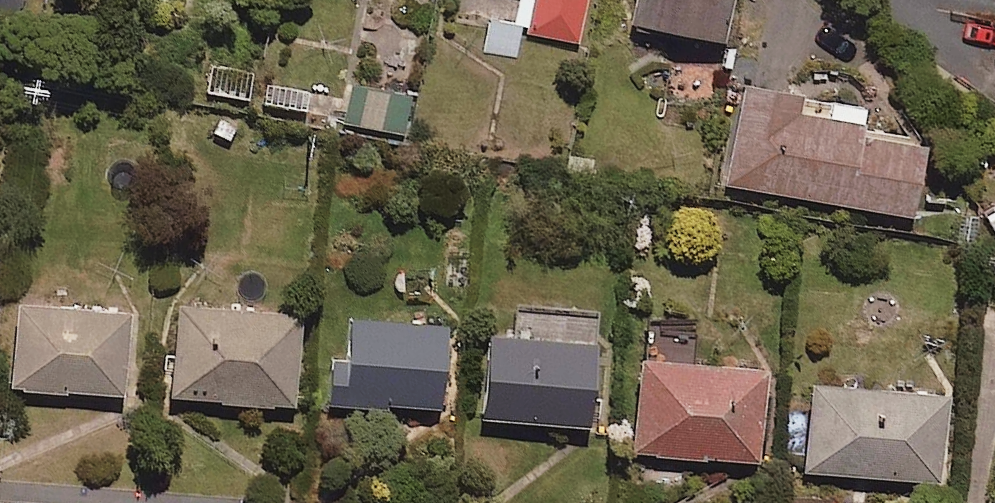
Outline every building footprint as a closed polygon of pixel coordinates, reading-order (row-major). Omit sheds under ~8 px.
[(524,29),(575,38),(581,0),(529,0),(524,29)] [(626,18),(717,34),(723,0),(630,0),(626,18)] [(519,23),(487,19),(483,51),(515,55),(519,23)] [(858,92),(738,74),(721,180),(906,209),(917,135),(853,125),(858,92)] [(406,91),(346,81),(340,120),(400,130),(406,91)] [(306,89),(269,84),(264,120),(301,125),(306,89)] [(123,302),(10,296),(5,383),(118,390),(123,302)] [(294,304),(168,298),(163,395),(289,401),(294,304)] [(591,305),(514,300),(512,329),(480,327),(474,413),(584,420),(591,305)] [(440,315),(340,311),(339,352),(325,351),(324,399),(437,403),(440,315)] [(689,325),(634,322),(627,448),(753,455),(759,358),(687,354),(689,325)] [(940,383),(805,375),(799,467),(934,475),(940,383)]
